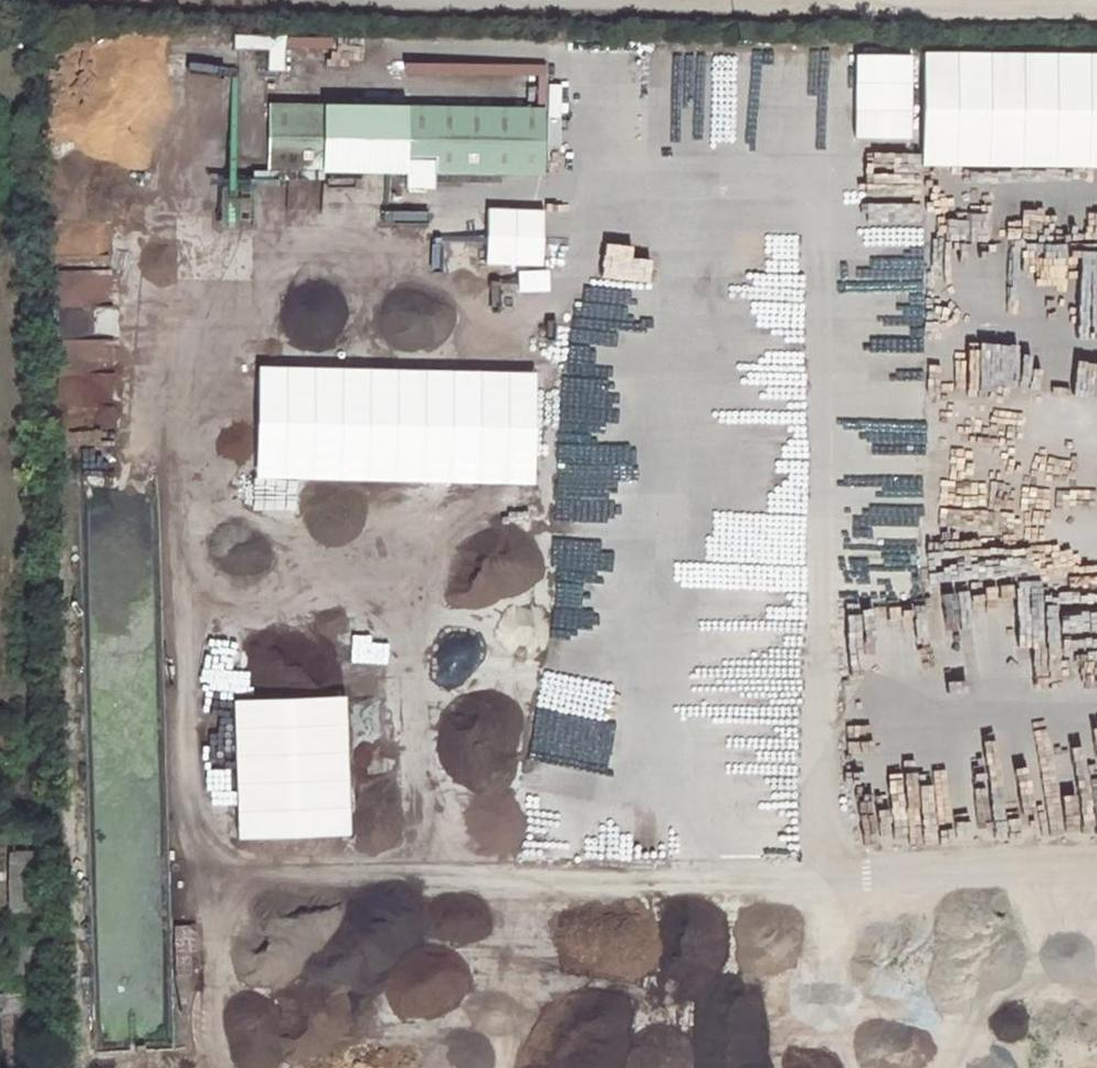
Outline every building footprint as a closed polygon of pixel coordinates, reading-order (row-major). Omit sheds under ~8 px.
[(266,71),(284,70),(283,33),(231,35),(232,50),(265,49),(266,71)] [(920,53),(919,166),(1096,168),(1096,55),(920,53)] [(842,108),(891,104),(888,56),(838,60),(842,108)] [(547,84),(547,116),(561,115),(560,83),(547,84)] [(545,107),(264,104),(264,172),(402,173),(402,190),(431,190),(432,173),(544,174),(545,107)] [(113,366),(109,338),(76,342),(79,370),(113,366)] [(1049,408),(1096,409),(1096,388),(1088,388),(1088,377),(1050,375),(1049,408)] [(67,438),(120,436),(119,408),(66,410),(67,438)] [(968,557),(962,532),(925,541),(931,566),(968,557)] [(890,596),(892,534),(866,534),(864,596),(890,596)] [(1026,535),(996,535),(996,550),(1026,550),(1026,535)] [(349,831),(345,697),(229,701),(233,835),(349,831)] [(37,850),(10,849),(9,910),(37,910),(37,850)] [(0,992),(0,1030),(6,1067),(28,1067),(36,1067),(24,988),(0,992)] [(601,1011),(326,1005),(324,1067),(600,1067),(601,1011)]
